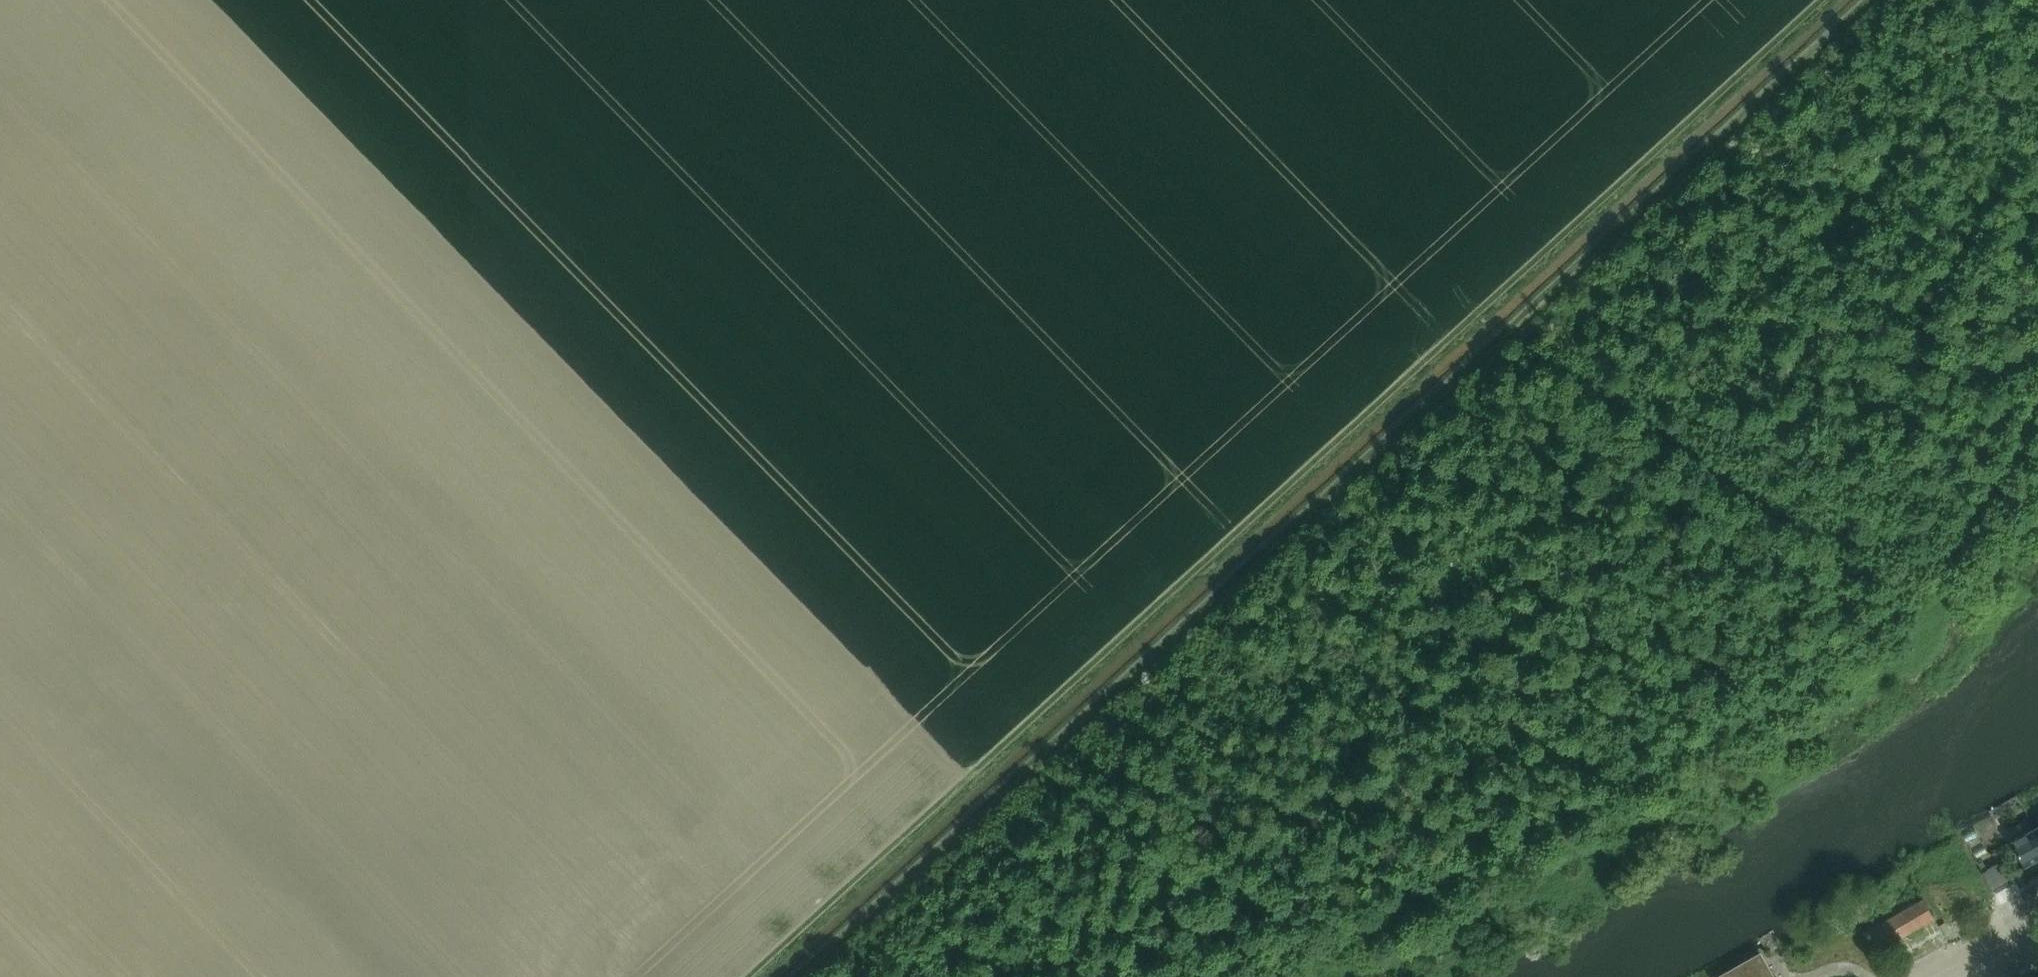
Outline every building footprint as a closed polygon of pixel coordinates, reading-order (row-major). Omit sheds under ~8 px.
[(2037,858),(2037,831),(2035,826),(2013,838),(2027,863),(2037,858)] [(2002,898),(2024,887),(2010,857),(1988,867),(2002,898)] [(1886,942),(1935,914),(1925,897),(1876,925),(1886,942)] [(1762,952),(1717,976),(1775,976),(1762,952)]
